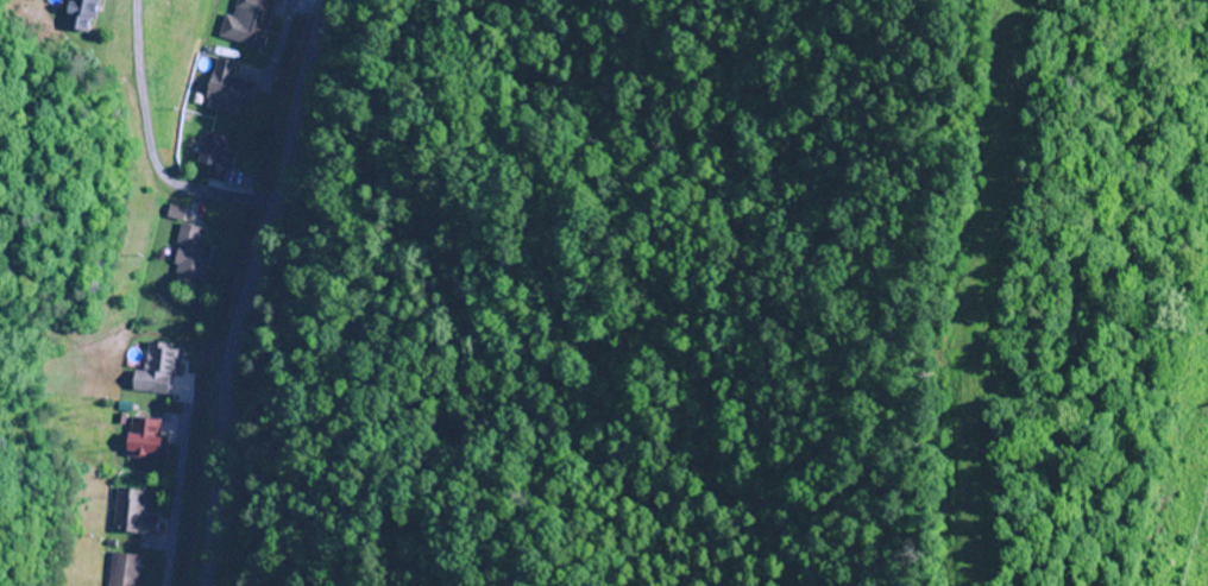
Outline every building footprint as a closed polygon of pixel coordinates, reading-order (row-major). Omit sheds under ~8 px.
[(273,2),(265,0),(229,0),(219,41),(260,51),(273,2)] [(236,64),(211,57),(197,106),(233,117),(243,83),(231,80),(236,64)] [(195,161),(217,177),(232,156),(210,140),(195,161)] [(193,294),(208,253),(192,247),(198,231),(186,227),(164,284),(193,294)] [(108,554),(107,585),(135,585),(136,555),(108,554)]
